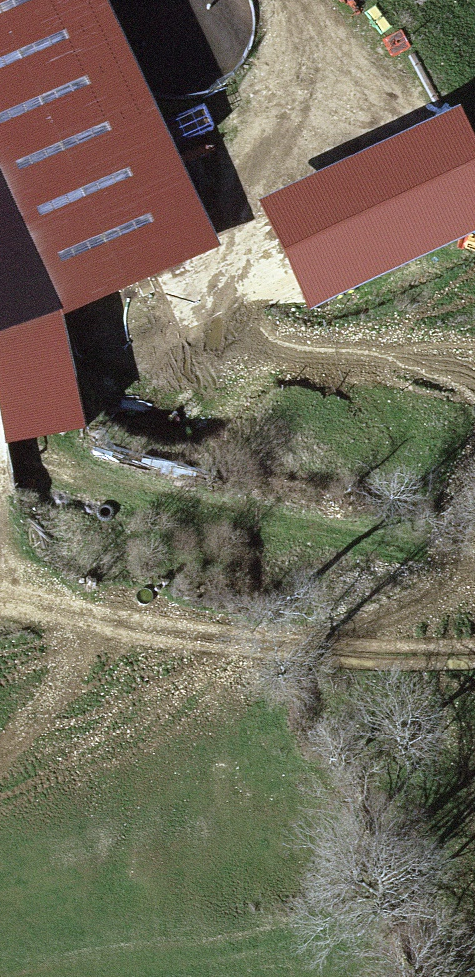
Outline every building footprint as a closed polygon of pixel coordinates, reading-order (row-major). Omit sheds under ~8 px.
[(73,318),(220,249),(143,81),(109,8),(105,0),(0,0),(0,154),(73,318)] [(229,80),(246,61),(255,37),(256,12),(253,0),(111,0),(109,8),(143,81),(156,92),(182,96),(207,92),(229,80)] [(261,201),(310,308),(474,233),(474,142),(460,110),(261,201)] [(61,331),(73,318),(0,154),(0,346),(61,331)] [(0,346),(0,398),(11,442),(84,424),(61,331),(0,346)]
